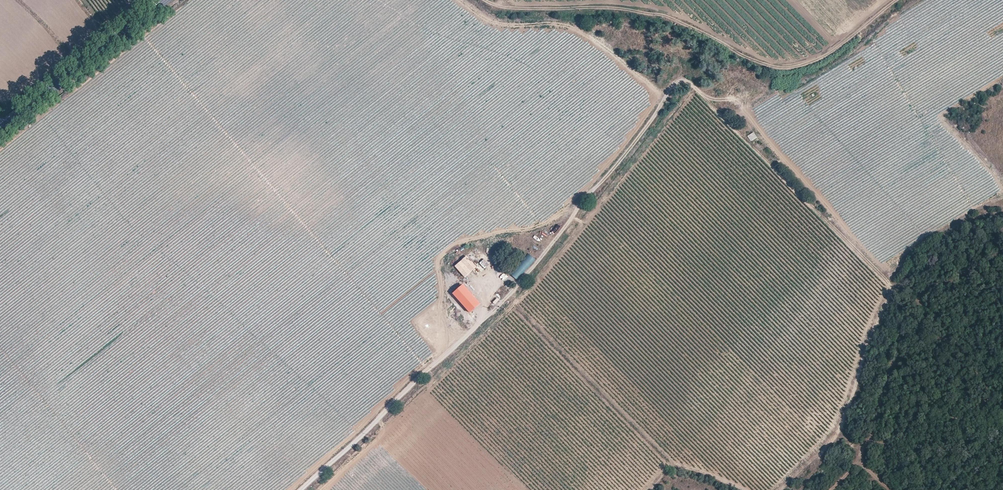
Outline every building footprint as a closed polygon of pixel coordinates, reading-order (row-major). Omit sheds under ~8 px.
[(750,142),(757,137),(753,132),(747,136),(750,142)] [(476,267),(466,256),(461,261),(471,271),(476,267)] [(471,271),(461,261),(455,266),(465,277),(471,271)] [(480,304),(463,284),(452,293),(470,313),(480,304)]
